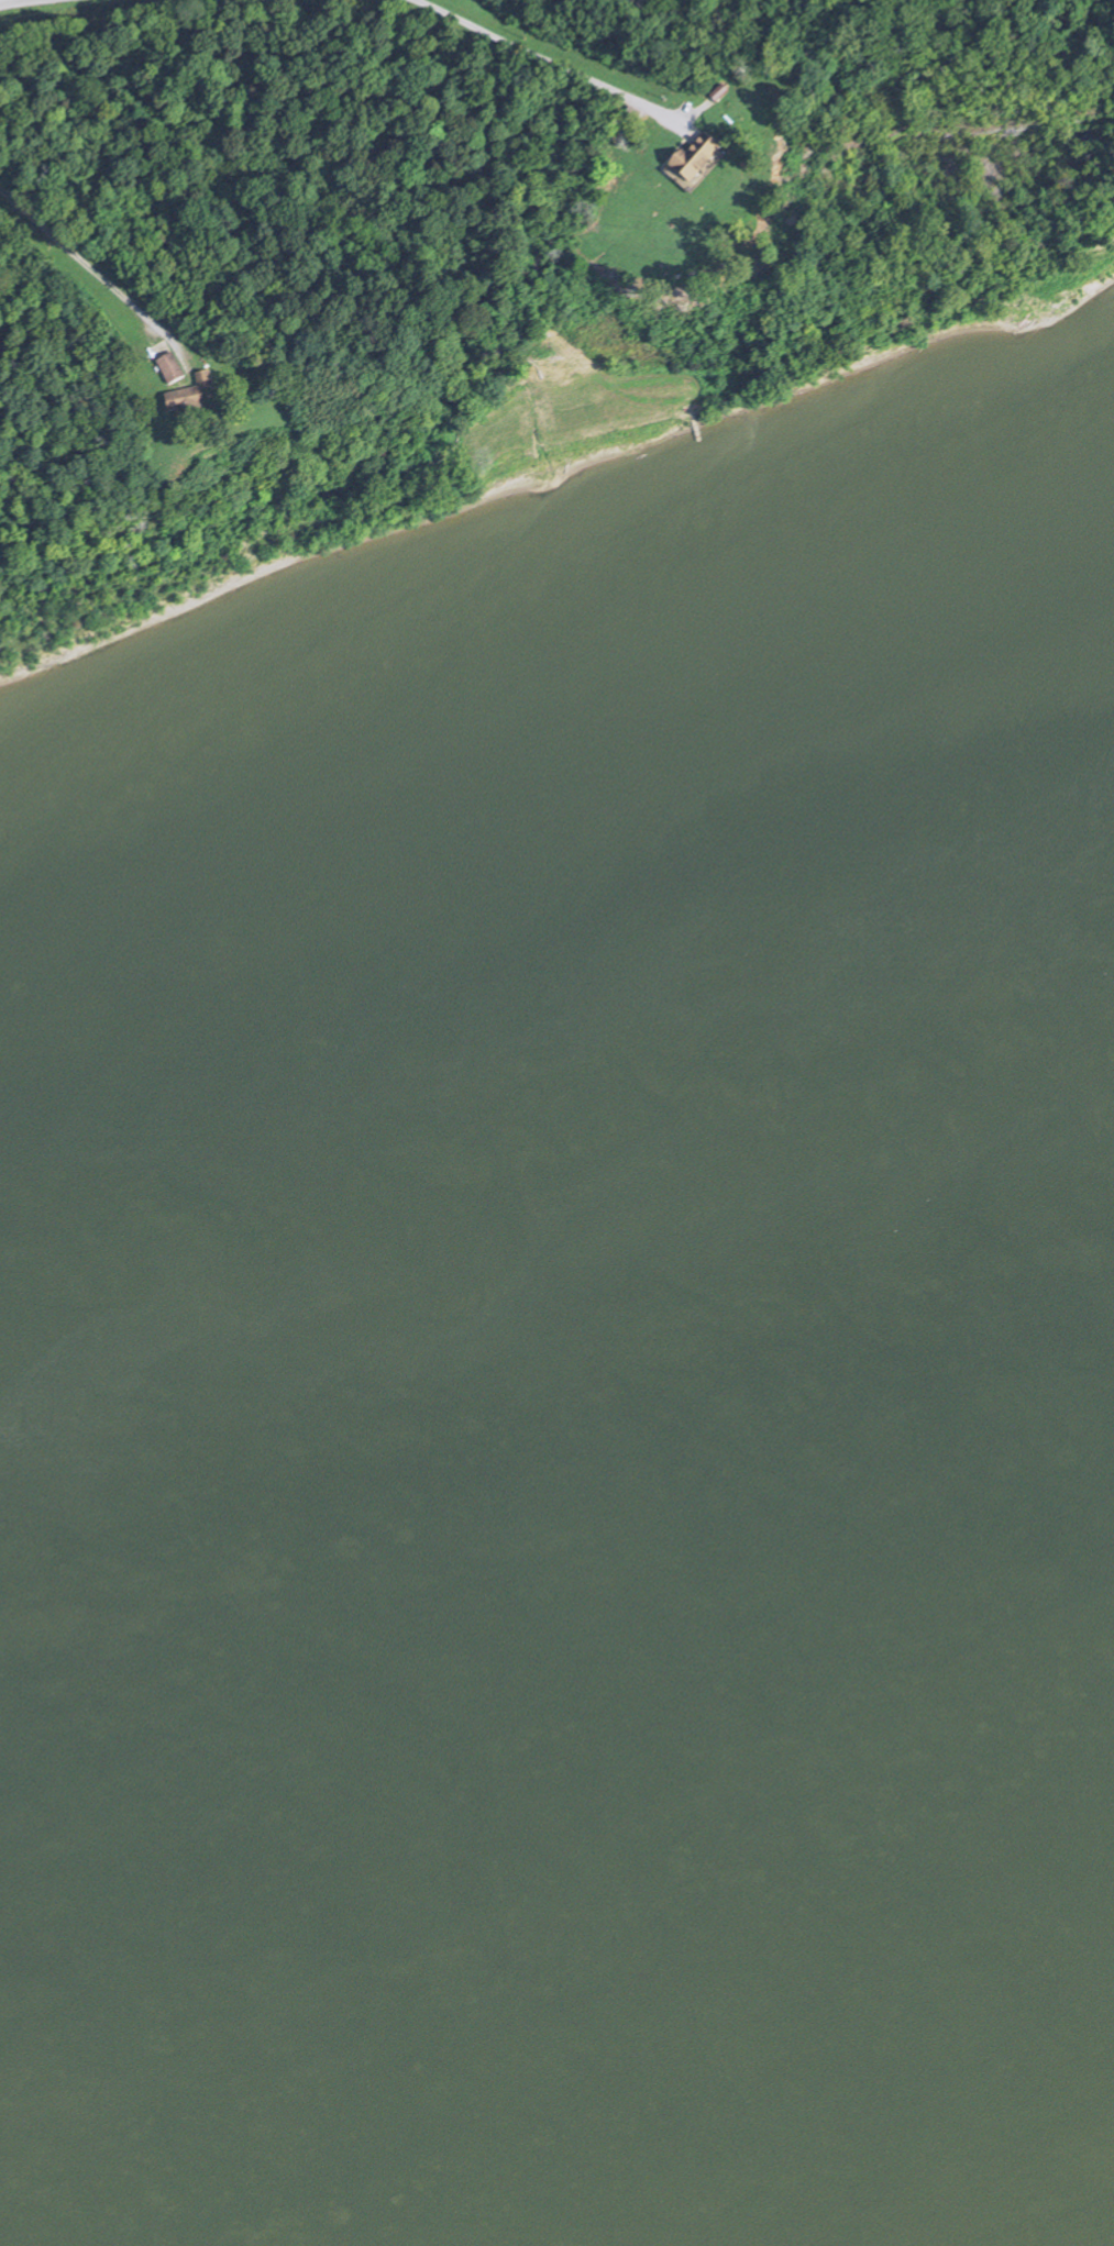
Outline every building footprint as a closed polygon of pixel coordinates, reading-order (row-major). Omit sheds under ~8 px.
[(655,167),(670,185),(709,155),(694,136),(655,167)] [(192,381),(177,353),(161,362),(176,390),(192,381)] [(206,389),(175,396),(179,416),(192,413),(195,428),(219,423),(213,392),(224,390),(220,373),(203,377),(206,389)]
